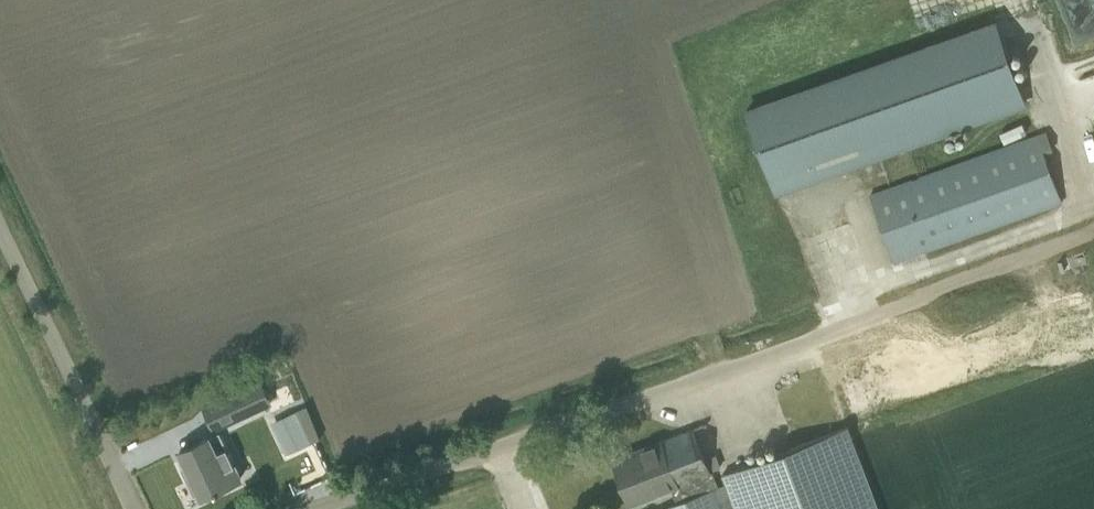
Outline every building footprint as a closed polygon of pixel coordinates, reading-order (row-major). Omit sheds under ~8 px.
[(776,190),(1025,101),(995,18),(746,107),(776,190)] [(1061,202),(1037,134),(869,194),(894,262),(1061,202)] [(1058,262),(1064,279),(1089,270),(1083,253),(1058,262)] [(235,392),(203,407),(214,429),(246,414),(247,416),(273,404),(261,380),(235,392)] [(282,451),(316,438),(304,405),(269,418),(282,451)] [(729,495),(733,506),(734,508),(876,508),(847,430),(722,475),(729,495)] [(195,494),(199,492),(201,497),(213,491),(215,493),(218,491),(217,489),(241,478),(219,432),(180,451),(193,479),(188,481),(195,494)] [(726,508),(733,506),(729,495),(722,497),(698,437),(664,451),(661,442),(613,461),(629,502),(670,487),(676,503),(660,508),(727,508),(726,508)]
